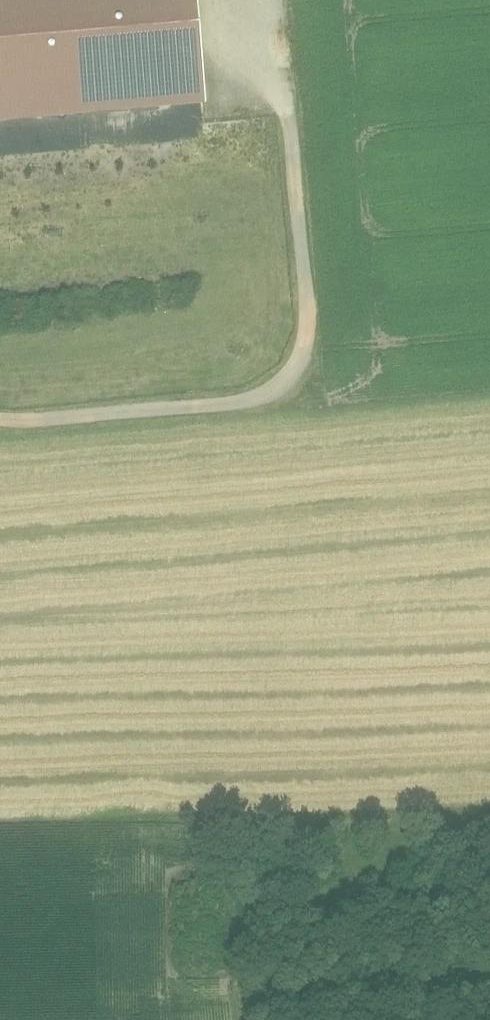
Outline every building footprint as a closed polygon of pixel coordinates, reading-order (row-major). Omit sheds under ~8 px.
[(206,101),(197,0),(0,0),(0,119),(206,101)]
